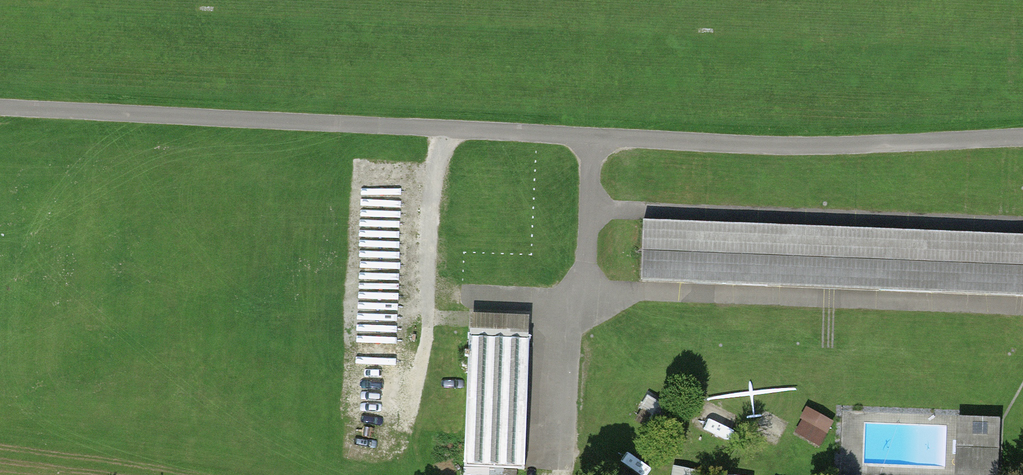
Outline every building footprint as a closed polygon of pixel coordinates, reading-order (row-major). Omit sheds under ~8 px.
[(644,225),(642,283),(1022,297),(1022,239),(644,225)] [(471,305),(468,470),(527,471),(531,306),(471,305)] [(827,444),(835,417),(807,408),(798,435),(827,444)] [(786,433),(791,419),(763,410),(759,425),(786,433)] [(958,420),(955,474),(997,474),(1001,422),(958,420)] [(623,473),(627,474),(644,474),(648,469),(632,459),(623,473)]
